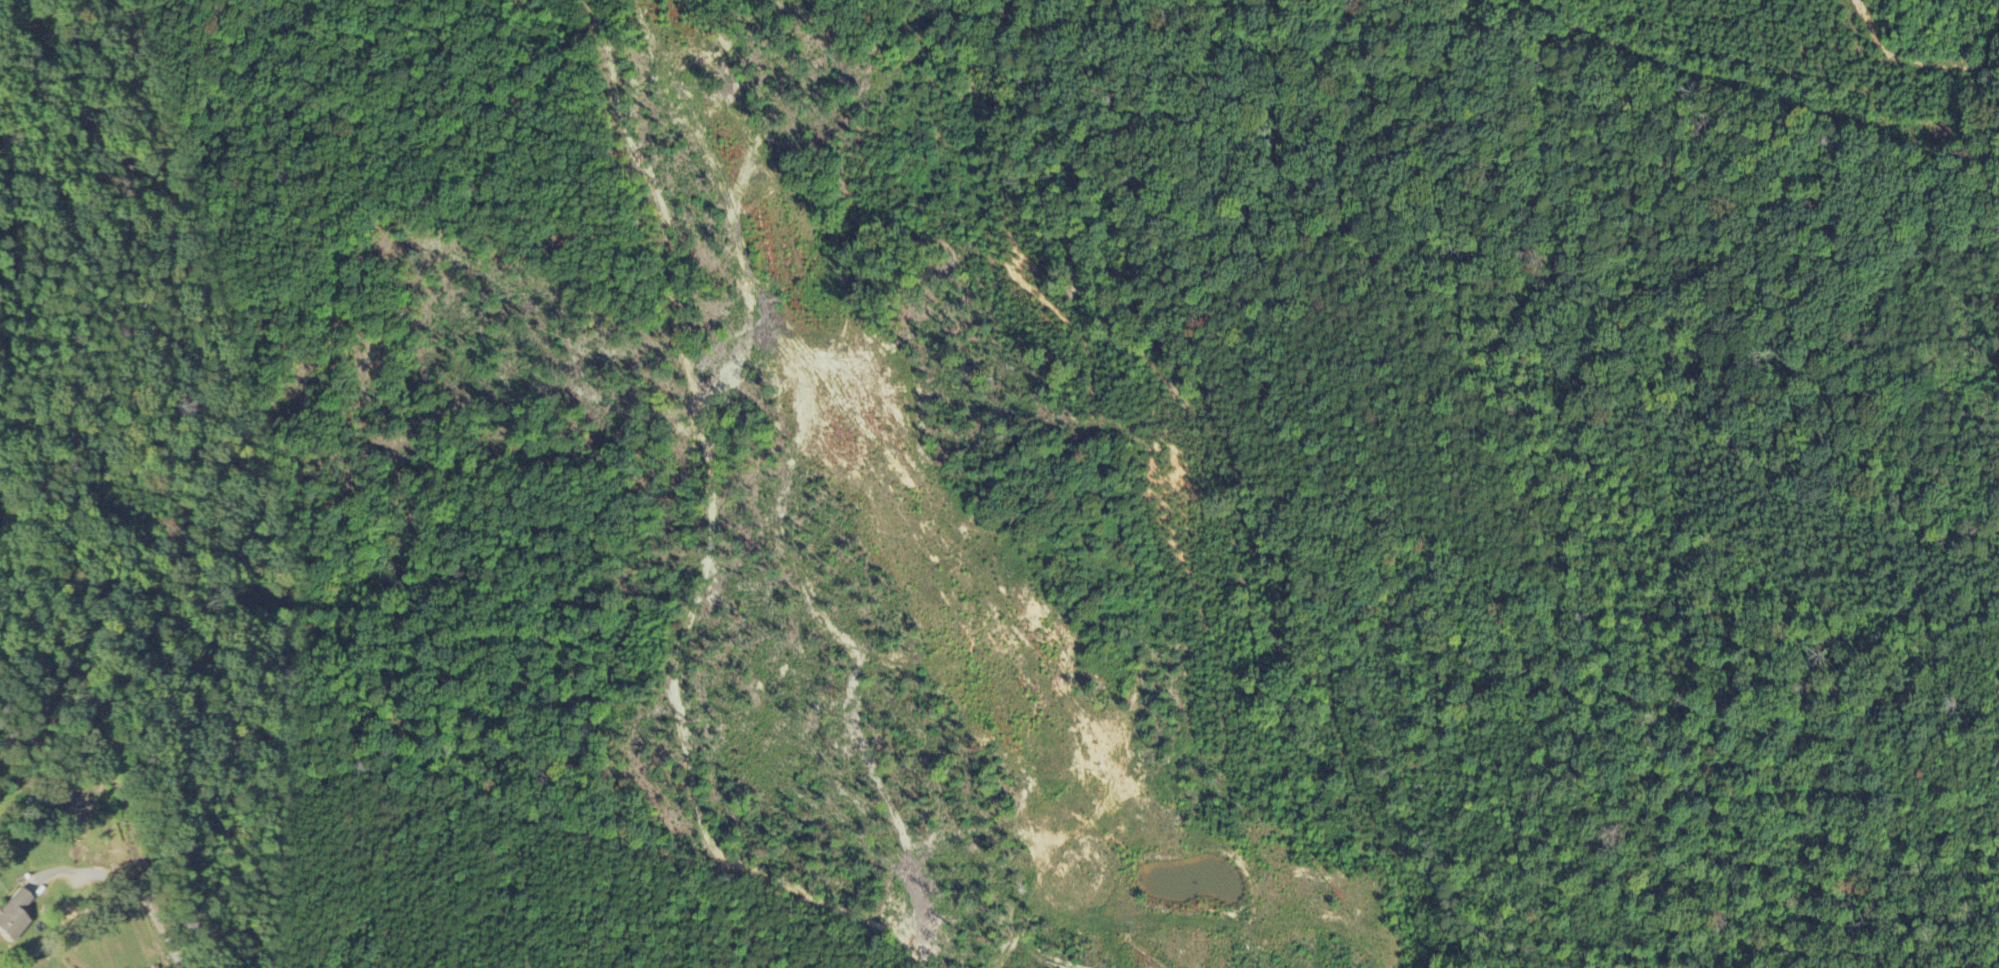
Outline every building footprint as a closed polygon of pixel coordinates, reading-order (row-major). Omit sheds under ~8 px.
[(19,913),(33,899),(21,888),(1,908),(0,907),(0,937),(8,945),(30,923),(19,913)]
